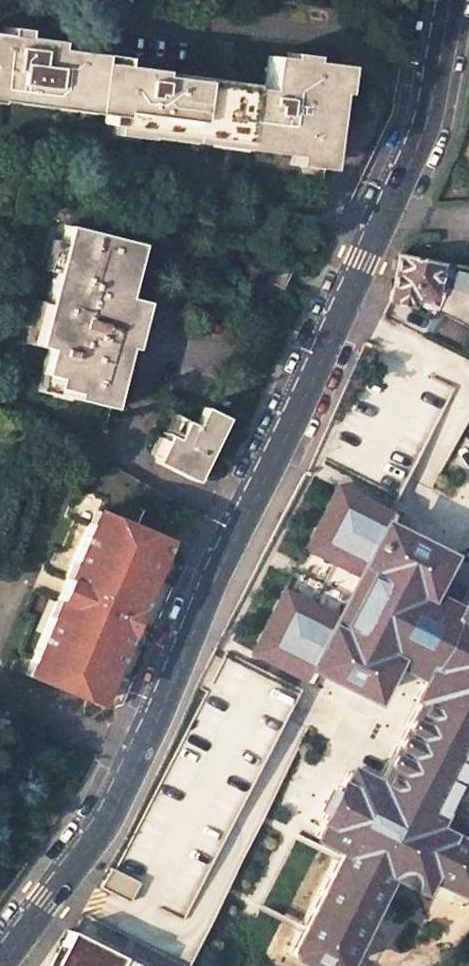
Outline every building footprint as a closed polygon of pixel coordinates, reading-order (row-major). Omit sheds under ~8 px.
[(0,34),(0,93),(46,99),(44,115),(256,143),(256,150),(317,157),(326,84),(333,85),(336,64),(305,60),(306,54),(287,52),(286,58),(268,55),(263,89),(255,88),(247,87),(248,83),(156,71),(157,69),(119,65),(120,56),(81,51),(53,47),(54,41),(0,34)] [(127,338),(134,310),(122,307),(137,245),(65,226),(35,345),(48,349),(42,374),(55,378),(53,388),(73,393),(71,400),(108,410),(127,338)] [(393,283),(390,301),(411,305),(413,295),(429,298),(433,295),(439,262),(398,254),(393,283)] [(293,269),(276,261),(267,280),(283,288),(293,269)] [(450,288),(468,292),(468,275),(455,271),(450,288)] [(196,477),(226,418),(203,406),(193,425),(184,420),(179,431),(175,438),(167,434),(156,457),(196,477)] [(468,592),(459,608),(455,606),(445,600),(437,596),(461,550),(426,531),(419,545),(386,527),(392,515),(337,487),(305,549),(315,554),(324,559),(303,600),(294,596),(284,590),(252,651),(262,657),(186,806),(193,809),(188,818),(219,834),(224,826),(231,830),(248,795),(256,799),(260,790),(252,787),(298,694),(317,703),(339,704),(348,685),(368,695),(384,661),(420,679),(412,694),(417,696),(373,784),(346,771),(338,787),(336,786),(320,818),(322,819),(315,834),(342,848),(288,952),(316,965),(334,965),(383,870),(412,885),(420,873),(455,891),(458,884),(460,883),(462,880),(465,878),(468,873),(468,871),(468,849),(425,827),(468,742),(468,593),(468,592)] [(126,505),(119,522),(134,528),(142,511),(126,505)] [(132,672),(178,563),(175,553),(170,543),(134,528),(119,522),(98,513),(92,526),(88,524),(28,662),(33,664),(27,676),(106,708),(119,703),(132,672)] [(392,514),(392,515),(386,527),(419,545),(426,531),(392,514)] [(303,600),(324,559),(315,554),(294,596),(303,600)] [(57,951),(53,959),(60,962),(68,946),(61,943),(57,951)] [(68,946),(60,962),(53,959),(50,965),(109,965),(68,946)]
